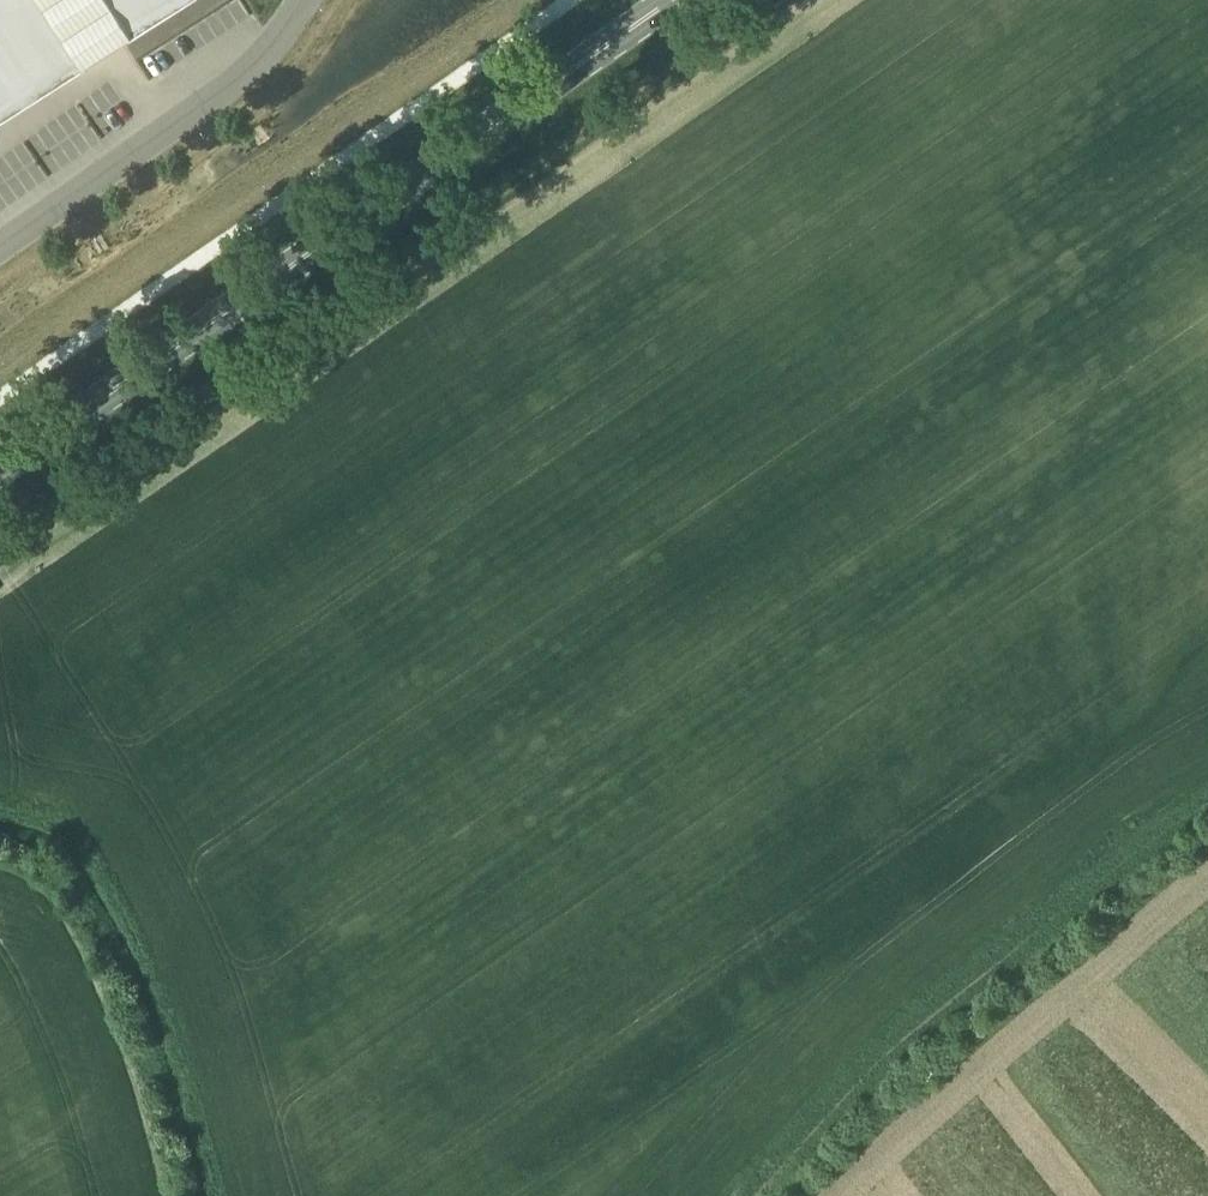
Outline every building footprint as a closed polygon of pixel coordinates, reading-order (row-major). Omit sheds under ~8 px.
[(70,52),(37,0),(0,0),(0,97),(70,52)] [(119,20),(151,0),(107,0),(119,20)]
